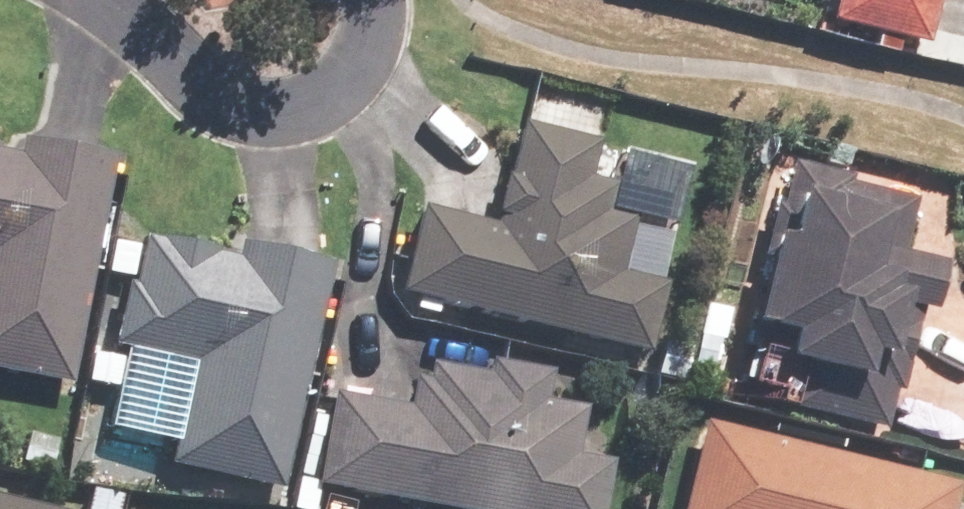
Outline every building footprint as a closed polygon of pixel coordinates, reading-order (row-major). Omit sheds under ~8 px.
[(827,20),(923,43),(933,0),(832,0),(827,20)] [(415,207),(394,291),(644,350),(660,284),(616,274),(629,218),(598,210),(583,178),(591,144),(514,126),(491,225),(415,207)] [(108,155),(13,137),(10,154),(0,153),(0,374),(65,386),(108,155)] [(897,254),(910,200),(787,171),(750,327),(784,335),(778,360),(799,365),(788,409),(880,430),(908,310),(927,315),(939,264),(897,254)] [(277,489),(326,262),(238,243),(234,260),(139,239),(115,347),(188,363),(166,465),(277,489)] [(314,486),(438,508),(598,508),(607,463),(572,456),(580,410),(542,403),(547,374),(485,362),(483,375),(425,364),(421,381),(403,378),(398,406),(331,394),(314,486)] [(701,422),(680,508),(947,508),(953,483),(701,422)] [(0,499),(0,508),(41,508),(0,499)]
